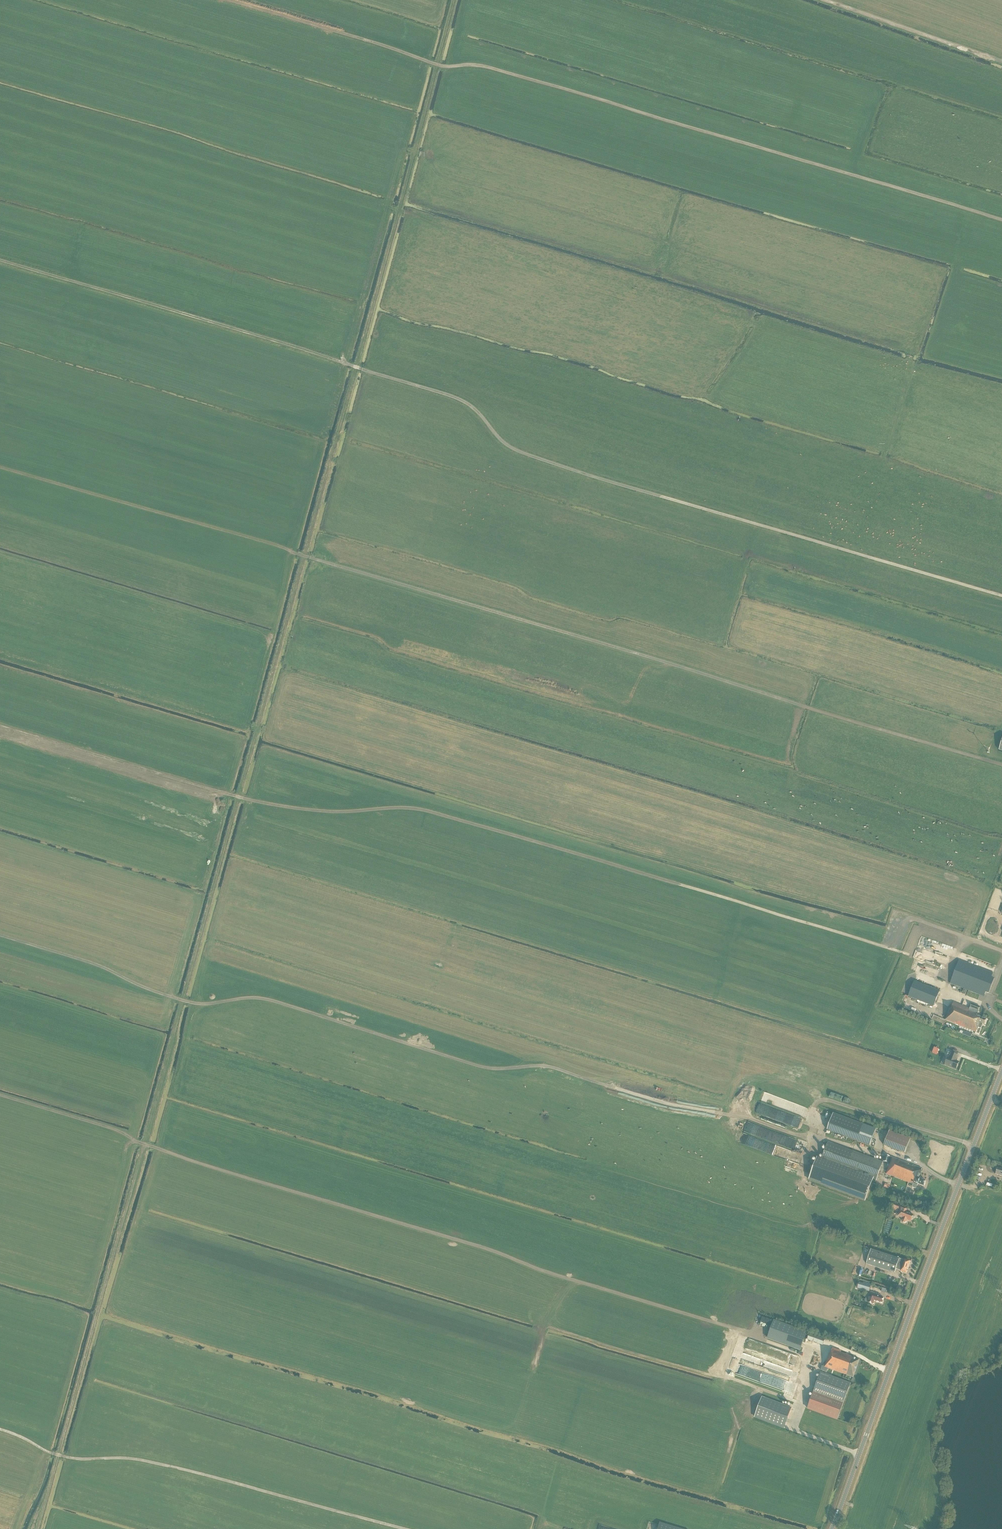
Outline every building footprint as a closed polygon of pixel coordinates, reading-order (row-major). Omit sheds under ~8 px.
[(984,996),(993,973),(959,960),(950,983),(984,996)] [(914,981),(908,996),(933,1006),(939,991),(914,981)] [(984,1025),(986,1020),(979,1017),(980,1015),(968,1011),(969,1008),(953,1002),(951,1008),(950,1008),(945,1020),(976,1032),(978,1027),(981,1028),(982,1024),(984,1025)] [(945,1065),(956,1070),(958,1064),(956,1064),(957,1061),(956,1061),(958,1056),(952,1053),(950,1058),(948,1058),(945,1065)] [(876,1130),(833,1114),(827,1130),(870,1145),(876,1130)] [(910,1139),(889,1131),(884,1145),(905,1153),(910,1139)] [(881,1145),(881,1144),(880,1143),(880,1142),(880,1141),(879,1141),(878,1140),(877,1140),(876,1140),(875,1140),(874,1141),(873,1142),(872,1143),(872,1144),(872,1145),(872,1146),(873,1146),(873,1147),(874,1148),(875,1148),(876,1148),(877,1148),(878,1148),(879,1147),(880,1147),(880,1146),(880,1145),(881,1145)] [(880,1161),(829,1142),(821,1161),(817,1160),(809,1180),(865,1200),(880,1161)] [(922,1169),(890,1156),(886,1155),(884,1161),(887,1162),(887,1163),(889,1164),(886,1174),(913,1184),(912,1187),(916,1189),(918,1184),(924,1186),(926,1181),(919,1178),(921,1173),(922,1169)] [(898,1211),(900,1205),(894,1203),(892,1209),(898,1211)] [(910,1213),(907,1212),(908,1209),(902,1207),(898,1216),(903,1218),(902,1220),(903,1222),(905,1223),(906,1222),(907,1220),(911,1221),(913,1215),(909,1214),(910,1213)] [(909,1261),(883,1253),(871,1250),(867,1264),(868,1265),(895,1273),(896,1270),(901,1271),(906,1272),(909,1261)] [(872,1286),(860,1282),(858,1288),(870,1292),(872,1286)] [(871,1292),(870,1294),(868,1293),(865,1301),(868,1302),(873,1304),(874,1300),(882,1303),(884,1298),(880,1296),(880,1295),(871,1292)] [(767,1338),(800,1350),(807,1333),(774,1321),(767,1338)] [(823,1345),(825,1339),(809,1334),(807,1340),(823,1345)] [(855,1357),(845,1354),(840,1352),(841,1351),(833,1348),(831,1353),(830,1353),(826,1362),(825,1362),(822,1370),(827,1372),(828,1368),(853,1377),(859,1359),(855,1358),(855,1357)] [(851,1383),(845,1381),(821,1372),(807,1408),(838,1419),(851,1383)] [(792,1408),(762,1397),(755,1417),(784,1428),(792,1408)]
